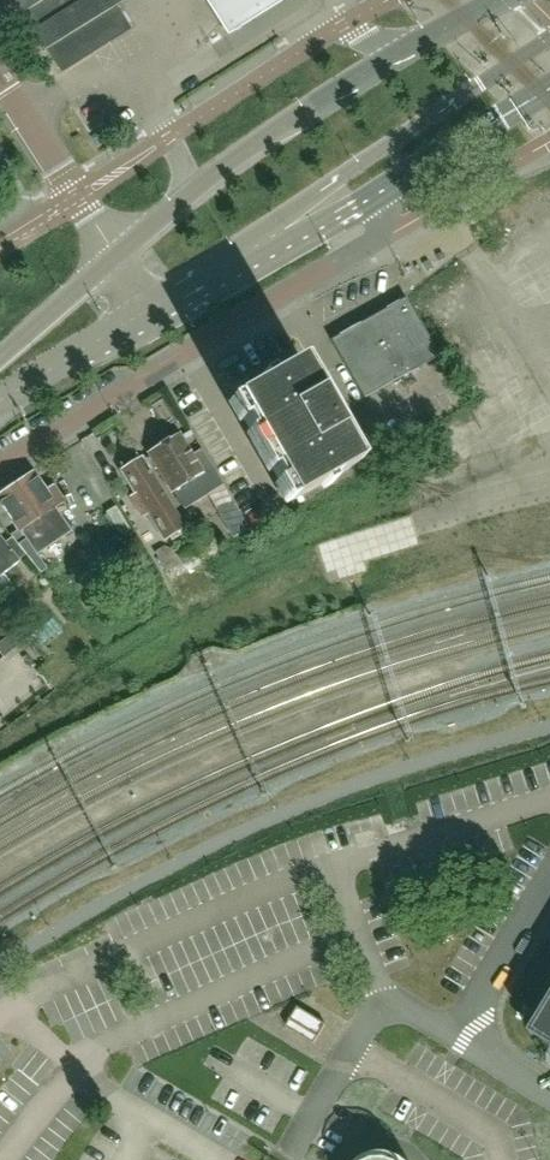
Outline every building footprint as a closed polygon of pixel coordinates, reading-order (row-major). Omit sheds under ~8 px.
[(58,68),(126,25),(111,0),(15,0),(58,68)] [(286,0),(203,0),(227,37),(286,0)] [(441,355),(406,296),(332,340),(366,399),(441,355)] [(358,463),(328,412),(298,361),(234,399),(293,501),(358,463)] [(201,449),(190,456),(179,437),(163,447),(160,445),(155,448),(155,453),(151,455),(182,507),(222,484),(201,449)] [(185,526),(141,457),(139,459),(135,453),(119,464),(123,469),(121,470),(135,494),(130,497),(142,516),(148,513),(165,539),(185,526)] [(54,507),(64,501),(51,481),(42,487),(33,474),(0,496),(0,503),(17,529),(18,529),(25,540),(28,544),(36,554),(70,531),(54,507)] [(216,506),(234,537),(248,529),(230,498),(216,506)] [(114,508),(105,514),(121,538),(130,531),(114,508)] [(17,529),(9,536),(11,538),(17,545),(20,550),(25,556),(26,555),(40,573),(46,569),(36,554),(28,544),(25,540),(18,529),(17,529)] [(20,550),(17,545),(11,538),(4,544),(0,538),(0,575),(25,556),(20,550)] [(167,572),(176,567),(163,547),(154,552),(167,572)] [(40,648),(62,630),(49,614),(27,632),(40,648)] [(0,646),(0,652),(4,657),(16,647),(9,639),(0,646)] [(530,1032),(549,1044),(549,1000),(530,1032)] [(319,1036),(326,1024),(298,1007),(291,1019),(291,1018),(290,1020),(286,1026),(314,1043),(318,1037),(319,1037),(319,1036)]
